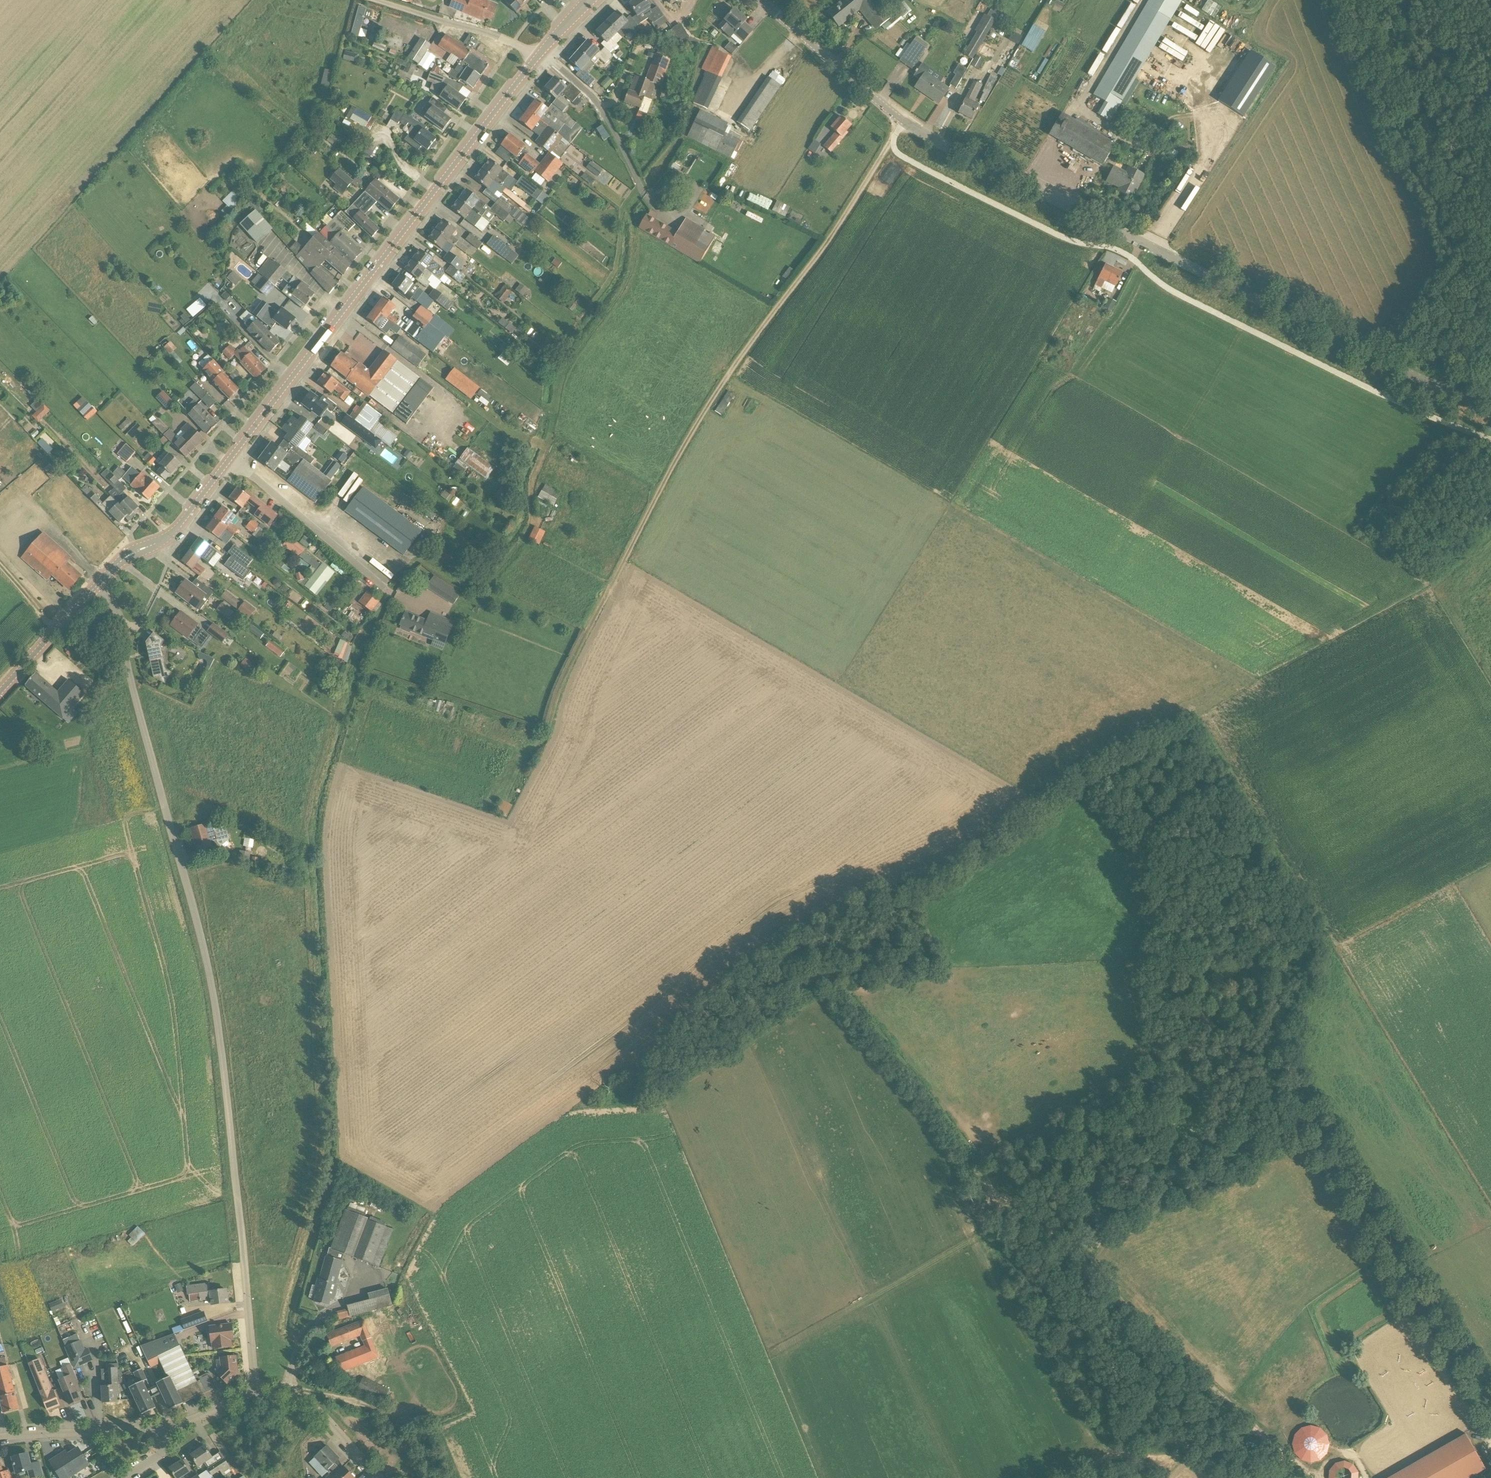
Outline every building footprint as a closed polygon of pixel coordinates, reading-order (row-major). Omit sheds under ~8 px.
[(450,8),(478,20),(481,16),(491,20),(497,5),(485,0),(453,0),(450,8)] [(506,2),(517,13),(531,0),(507,0),(506,2)] [(658,7),(652,11),(650,8),(645,0),(635,0),(629,4),(637,15),(632,19),(637,25),(648,18),(652,24),(654,23),(657,27),(667,21),(658,7)] [(829,13),(839,26),(860,9),(869,20),(877,30),(891,19),(875,0),(844,0),(829,13)] [(902,0),(889,0),(903,18),(911,11),(902,0)] [(1092,95),(1103,102),(1096,114),(1108,121),(1181,0),(1156,0),(1156,1),(1155,0),(1149,0),(1092,95)] [(359,7),(351,35),(358,37),(366,9),(359,7)] [(731,38),(734,34),(743,43),(753,32),(744,24),(747,20),(735,9),(725,20),(719,27),(731,38)] [(999,14),(991,10),(965,55),(972,59),(999,14)] [(607,22),(618,33),(622,38),(630,31),(633,34),(639,28),(637,25),(632,19),(630,16),(626,20),(617,12),(607,22)] [(612,38),(618,33),(607,22),(597,33),(605,40),(601,44),(610,53),(618,45),(612,38)] [(1037,44),(1045,30),(1034,23),(1025,38),(1037,44)] [(681,25),(673,30),(680,40),(687,42),(689,37),(681,25)] [(471,52),(447,35),(439,46),(444,49),(462,61),(458,66),(466,71),(469,68),(481,77),(489,65),(488,64),(488,63),(487,63),(471,52)] [(482,44),(477,42),(478,41),(477,41),(470,36),(465,44),(473,49),(473,48),(477,51),(482,44)] [(419,64),(431,45),(421,38),(409,58),(419,64)] [(579,51),(594,64),(599,57),(606,63),(613,56),(604,47),(600,52),(598,50),(599,50),(588,41),(579,51)] [(926,49),(914,41),(900,61),(912,70),(926,49)] [(732,55),(738,48),(731,42),(725,49),(732,55)] [(985,42),(969,69),(979,74),(994,48),(985,42)] [(708,76),(720,82),(732,57),(713,48),(703,70),(707,71),(705,75),(708,76)] [(616,52),(614,54),(619,58),(623,54),(619,49),(616,52)] [(355,54),(345,51),(343,59),(353,62),(355,54)] [(586,72),(594,64),(579,51),(570,61),(580,70),(576,74),(589,86),(595,80),(586,72)] [(630,92),(629,91),(625,102),(640,108),(636,120),(649,125),(652,116),(647,114),(652,100),(650,99),(655,84),(660,86),(670,60),(656,54),(646,80),(636,76),(630,92)] [(417,66),(408,62),(404,72),(413,76),(417,66)] [(953,74),(955,75),(949,85),(956,89),(967,70),(959,65),(953,74)] [(456,69),(454,68),(449,76),(459,83),(461,80),(473,88),(481,77),(469,68),(466,71),(458,66),(456,69)] [(927,71),(920,67),(918,70),(917,70),(915,72),(916,73),(914,76),(920,81),(916,86),(928,94),(927,96),(939,104),(949,89),(926,73),(927,71)] [(768,78),(737,123),(749,131),(785,80),(773,72),(769,79),(768,78)] [(461,85),(432,73),(428,82),(441,87),(437,92),(437,95),(458,110),(466,100),(456,92),(461,85)] [(694,105),(707,111),(720,82),(708,76),(694,105)] [(996,80),(989,77),(984,88),(985,89),(984,91),(985,91),(981,98),(985,100),(991,89),(996,80)] [(566,88),(555,78),(545,89),(556,99),(562,93),(573,103),(582,93),(573,85),(569,90),(566,88)] [(605,91),(613,83),(608,78),(600,87),(605,91)] [(982,85),(974,81),(959,113),(971,120),(978,105),(973,103),(982,85)] [(429,112),(425,118),(443,131),(451,120),(441,113),(445,107),(433,98),(425,109),(429,112)] [(528,111),(540,121),(548,127),(558,134),(561,130),(565,125),(572,130),(577,124),(552,105),(549,109),(537,100),(528,111)] [(353,114),(368,122),(365,127),(370,130),(376,120),(356,108),(356,109),(352,107),(346,117),(350,119),(353,114)] [(430,148),(431,149),(433,149),(436,145),(436,143),(434,142),(436,140),(424,130),(427,127),(411,118),(396,110),(391,120),(398,125),(400,122),(406,126),(409,124),(414,128),(407,137),(421,148),(422,146),(428,150),(430,148)] [(384,111),(380,117),(386,120),(389,115),(384,111)] [(549,153),(550,153),(551,154),(564,139),(558,134),(548,127),(540,121),(528,111),(520,122),(532,131),(541,138),(542,135),(545,137),(539,144),(537,142),(536,143),(549,153)] [(700,111),(687,138),(716,151),(731,158),(741,137),(735,134),(727,129),(729,125),(700,111)] [(1049,135),(1102,167),(1115,146),(1062,114),(1049,135)] [(824,147),(825,148),(823,150),(829,155),(830,153),(831,153),(848,133),(847,132),(852,126),(842,117),(831,129),(838,135),(835,139),(833,137),(824,147)] [(652,118),(650,123),(656,126),(659,120),(652,118)] [(502,145),(517,157),(515,159),(520,163),(519,164),(532,174),(540,164),(527,155),(529,153),(524,149),(526,147),(510,135),(502,145)] [(821,145),(815,141),(809,150),(816,155),(821,145)] [(548,182),(563,163),(551,154),(550,153),(535,172),(548,182)] [(677,158),(671,169),(677,172),(683,162),(677,158)] [(490,160),(483,169),(502,184),(510,175),(503,170),(490,160)] [(603,171),(591,162),(586,168),(598,178),(603,171)] [(385,173),(376,165),(371,172),(380,179),(385,173)] [(1132,198),(1143,175),(1132,170),(1130,175),(1114,167),(1107,181),(1120,187),(1118,191),(1132,198)] [(502,184),(483,169),(476,179),(488,188),(487,189),(494,195),(497,191),(501,194),(506,188),(502,184)] [(342,194),(353,182),(338,170),(331,179),(337,184),(334,188),(342,194)] [(283,177),(280,174),(274,181),(278,184),(283,177)] [(364,181),(358,176),(354,181),(360,186),(364,181)] [(543,192),(523,176),(516,185),(537,200),(543,192)] [(399,200),(376,180),(366,192),(390,211),(399,200)] [(236,199),(242,193),(236,188),(223,201),(233,210),(240,202),(236,199)] [(532,209),(511,191),(506,188),(503,192),(529,213),(532,209)] [(479,214),(482,217),(487,211),(483,209),(486,205),(467,190),(460,199),(479,214)] [(379,229),(365,216),(377,203),(366,192),(347,212),(347,211),(345,213),(346,213),(347,213),(372,238),(380,230),(379,229)] [(515,207),(501,196),(495,203),(509,214),(515,207)] [(482,217),(479,214),(460,199),(452,209),(475,227),(483,217),(482,217)] [(777,201),(772,211),(785,217),(790,208),(777,201)] [(509,214),(495,203),(490,211),(504,222),(509,215),(509,214)] [(509,214),(509,215),(514,219),(532,233),(538,225),(515,207),(509,214)] [(271,229),(256,210),(240,223),(256,242),(271,229)] [(361,252),(360,251),(350,241),(347,237),(341,232),(346,228),(349,231),(356,224),(341,211),(321,232),(331,243),(352,262),(362,252),(361,252)] [(679,233),(648,216),(647,215),(638,229),(699,264),(715,236),(705,230),(695,224),(696,224),(687,219),(679,233)] [(436,230),(456,245),(466,253),(468,249),(458,242),(452,236),(457,230),(444,220),(436,230)] [(310,234),(314,238),(318,233),(314,229),(310,234)] [(240,230),(236,231),(235,234),(236,237),(239,238),(242,237),(244,234),(243,231),(240,230)] [(453,248),(456,245),(436,230),(429,239),(442,249),(447,243),(453,248)] [(303,249),(323,266),(327,261),(343,275),(352,264),(318,233),(314,238),(303,249)] [(478,250),(483,244),(471,234),(466,240),(478,250)] [(511,264),(518,256),(494,236),(487,245),(511,264)] [(320,269),(323,266),(303,249),(297,257),(312,273),(311,273),(319,283),(330,294),(338,284),(320,269)] [(413,260),(432,275),(445,284),(449,279),(444,274),(443,268),(433,260),(420,250),(413,260)] [(452,266),(458,271),(464,264),(450,253),(444,260),(452,266)] [(556,259),(552,264),(558,269),(562,264),(556,259)] [(264,277),(274,286),(281,277),(287,271),(276,262),(275,264),(270,260),(259,272),(264,277)] [(428,281),(432,275),(413,260),(406,269),(417,278),(416,280),(427,288),(430,283),(428,281)] [(465,276),(458,271),(452,266),(447,273),(460,283),(465,276)] [(1105,266),(1095,285),(1102,289),(1105,282),(1116,288),(1123,275),(1105,266)] [(227,278),(232,282),(238,275),(234,271),(227,278)] [(303,283),(294,277),(287,271),(281,277),(289,283),(285,289),(306,305),(315,294),(308,289),(309,288),(303,283)] [(411,299),(416,303),(424,292),(401,275),(393,286),(400,291),(399,292),(410,301),(411,299)] [(274,286),(264,277),(256,287),(266,295),(274,286)] [(516,290),(523,296),(528,290),(521,284),(516,290)] [(498,299),(503,303),(511,293),(505,289),(498,299)] [(435,300),(446,309),(448,310),(453,303),(436,290),(430,297),(435,300)] [(226,292),(221,296),(226,301),(231,297),(226,292)] [(187,309),(194,318),(208,306),(201,297),(187,309)] [(376,309),(396,324),(400,320),(394,315),(393,316),(390,314),(396,307),(384,298),(376,309)] [(1114,306),(1116,302),(1109,299),(1105,308),(1106,308),(1112,311),(1114,306)] [(296,319),(283,309),(279,314),(275,311),(266,304),(261,310),(274,320),(287,330),(296,319)] [(435,316),(421,307),(416,313),(430,323),(435,316)] [(399,327),(396,324),(376,309),(367,320),(386,334),(391,328),(396,332),(399,327)] [(416,313),(411,320),(416,324),(424,330),(429,324),(430,323),(416,313)] [(270,353),(280,343),(279,343),(258,321),(253,316),(244,325),(249,330),(247,331),(248,331),(270,352),(270,353)] [(508,331),(512,325),(507,321),(503,327),(508,331)] [(453,330),(445,323),(439,331),(447,338),(453,330)] [(424,330),(416,324),(409,334),(417,340),(424,330)] [(446,337),(429,324),(424,330),(417,340),(433,353),(446,337)] [(427,355),(420,351),(405,339),(401,336),(392,348),(418,367),(427,355)] [(266,370),(251,354),(258,348),(251,341),(245,347),(240,352),(238,350),(237,351),(231,344),(228,347),(223,352),(230,360),(235,355),(256,378),(266,370)] [(171,342),(164,348),(170,355),(177,349),(171,342)] [(507,348),(503,353),(511,359),(515,354),(507,348)] [(552,357),(543,350),(538,356),(547,363),(552,357)] [(406,425),(428,397),(433,389),(421,379),(397,361),(385,351),(369,372),(359,364),(357,366),(348,379),(347,379),(370,397),(393,415),(406,425)] [(341,353),(340,355),(331,366),(348,379),(357,366),(341,353)] [(512,360),(511,359),(503,353),(498,359),(507,366),(512,360)] [(230,400),(234,396),(240,390),(224,374),(225,373),(209,355),(199,363),(215,381),(213,383),(230,400)] [(480,389),(454,370),(445,381),(471,401),(480,389)] [(242,379),(236,372),(231,377),(237,383),(242,379)] [(318,384),(331,393),(335,389),(340,393),(338,396),(344,401),(350,392),(326,373),(318,384)] [(211,409),(217,403),(208,395),(197,383),(191,389),(202,400),(211,409)] [(156,398),(167,409),(174,402),(163,391),(156,398)] [(318,392),(316,394),(315,396),(311,393),(308,397),(306,397),(304,399),(305,401),(303,404),(318,415),(323,408),(325,408),(326,406),(333,412),(337,407),(318,392)] [(83,397),(77,403),(74,406),(78,410),(83,416),(88,421),(97,412),(92,407),(87,402),(83,397)] [(44,405),(37,412),(32,417),(39,423),(50,411),(44,405)] [(189,414),(208,435),(217,425),(207,414),(199,405),(189,414)] [(351,417),(381,440),(392,447),(398,438),(377,422),(382,415),(367,405),(360,415),(355,412),(351,417)] [(381,440),(351,417),(348,415),(342,423),(375,448),(381,440)] [(293,417),(287,423),(305,437),(314,426),(302,417),(299,421),(293,417)] [(119,427),(122,431),(132,422),(128,419),(119,427)] [(186,458),(204,439),(190,425),(183,432),(186,435),(178,442),(175,438),(176,437),(158,419),(153,424),(186,458)] [(305,437),(287,423),(282,430),(288,435),(285,439),(296,448),(298,447),(299,448),(295,453),(307,462),(312,465),(316,460),(311,457),(304,451),(311,441),(305,437)] [(324,436),(328,431),(318,423),(314,428),(324,436)] [(53,451),(43,440),(38,445),(48,456),(53,451)] [(291,450),(287,454),(287,455),(272,443),(259,460),(315,503),(332,482),(291,450)] [(136,452),(126,444),(118,454),(127,462),(136,452)] [(409,460),(413,454),(408,450),(404,456),(409,460)] [(157,473),(165,480),(170,475),(171,475),(181,464),(166,451),(156,462),(162,467),(157,473)] [(343,464),(348,457),(341,452),(336,459),(343,464)] [(156,460),(149,453),(144,459),(151,466),(156,460)] [(115,472),(122,478),(127,472),(120,466),(115,472)] [(132,467),(127,473),(123,478),(148,500),(160,487),(149,478),(142,472),(140,474),(132,467)] [(54,468),(47,474),(51,479),(58,472),(54,468)] [(113,475),(111,473),(106,477),(115,485),(119,481),(113,475)] [(82,490),(96,504),(100,499),(98,498),(97,494),(93,493),(87,486),(82,490)] [(345,511),(404,556),(422,532),(363,487),(345,511)] [(238,488),(238,489),(230,499),(242,509),(247,501),(259,510),(255,515),(270,527),(278,516),(246,491),(244,493),(238,488)] [(446,489),(441,496),(449,502),(454,496),(446,489)] [(139,508),(124,492),(121,495),(115,500),(132,518),(136,515),(134,513),(139,508)] [(111,496),(103,503),(102,504),(120,523),(125,518),(129,522),(132,518),(115,500),(111,496)] [(215,518),(235,534),(239,529),(233,525),(232,526),(230,524),(236,517),(224,507),(215,518)] [(232,538),(235,534),(215,518),(207,529),(219,539),(225,531),(227,533),(227,534),(232,538)] [(254,533),(259,527),(251,521),(246,527),(254,533)] [(538,546),(545,534),(535,529),(528,542),(538,546)] [(72,588),(82,578),(83,576),(69,562),(74,556),(48,530),(25,554),(49,577),(55,571),(72,588)] [(211,546),(200,538),(191,550),(201,558),(209,564),(210,563),(208,562),(212,556),(214,558),(218,553),(210,546),(211,546)] [(306,538),(301,544),(306,549),(311,542),(306,538)] [(306,551),(290,539),(284,547),(299,558),(306,551)] [(247,568),(253,560),(234,545),(228,553),(232,556),(236,559),(247,568)] [(197,564),(201,558),(191,550),(182,562),(192,570),(201,576),(205,570),(197,564)] [(251,571),(247,568),(236,559),(232,556),(225,566),(244,580),(251,571)] [(315,573),(327,582),(335,573),(323,563),(321,566),(317,571),(315,573)] [(295,574),(297,581),(304,579),(302,572),(295,574)] [(461,594),(435,576),(427,588),(453,605),(461,594)] [(196,579),(192,585),(186,581),(177,593),(196,608),(196,607),(200,610),(214,592),(196,579)] [(239,611),(244,605),(227,592),(222,598),(239,611)] [(359,602),(372,612),(380,602),(367,592),(359,602)] [(222,603),(217,610),(225,616),(226,616),(229,618),(233,613),(230,610),(230,609),(230,608),(231,606),(224,601),(223,603),(222,603)] [(245,603),(244,605),(239,611),(249,619),(255,610),(245,603)] [(205,629),(182,612),(172,625),(195,642),(205,629)] [(445,643),(454,622),(431,613),(427,622),(406,613),(401,625),(402,626),(401,629),(410,633),(411,630),(433,639),(433,638),(445,643)] [(213,624),(207,632),(222,644),(229,635),(213,624)] [(260,639),(264,634),(249,624),(245,629),(260,639)] [(345,631),(342,636),(350,642),(353,637),(345,631)] [(162,645),(166,641),(155,632),(146,642),(154,677),(166,683),(172,671),(167,669),(162,645)] [(266,647),(280,658),(284,653),(270,642),(266,647)] [(246,659),(241,666),(252,675),(257,668),(246,659)] [(77,690),(78,688),(69,680),(58,693),(36,674),(26,685),(68,722),(75,715),(70,711),(83,696),(77,690)] [(212,847),(210,842),(216,840),(217,842),(220,848),(221,847),(228,840),(229,840),(226,829),(222,830),(220,826),(207,830),(205,824),(191,828),(196,846),(197,851),(212,847)] [(248,831),(247,839),(254,840),(255,832),(248,831)] [(249,862),(251,853),(240,852),(238,861),(249,862)] [(347,1211),(332,1248),(332,1249),(338,1251),(354,1257),(368,1220),(369,1219),(347,1211)] [(354,1257),(379,1267),(394,1229),(385,1226),(368,1220),(354,1257)] [(339,1277),(343,1261),(336,1258),(338,1251),(332,1249),(332,1248),(330,1248),(328,1256),(327,1256),(323,1273),(325,1273),(323,1280),(319,1279),(317,1287),(320,1287),(316,1302),(329,1306),(331,1299),(334,1300),(338,1284),(335,1283),(337,1276),(339,1277)] [(181,1283),(175,1285),(178,1292),(184,1290),(181,1283)] [(228,1303),(227,1290),(211,1292),(210,1284),(187,1287),(188,1295),(190,1295),(191,1302),(212,1299),(213,1305),(228,1303)] [(367,1296),(369,1300),(372,1310),(392,1305),(388,1290),(367,1296)] [(50,1304),(53,1311),(65,1306),(62,1299),(50,1304)] [(184,1330),(207,1321),(203,1311),(180,1320),(184,1330)] [(372,1359),(379,1357),(376,1350),(375,1347),(371,1337),(364,1319),(327,1334),(332,1347),(361,1336),(363,1341),(365,1345),(336,1357),(342,1371),(353,1367),(372,1359)] [(232,1347),(231,1340),(234,1340),(233,1334),(234,1332),(234,1328),(232,1327),(232,1325),(210,1327),(212,1342),(213,1342),(214,1349),(232,1347)] [(179,1346),(174,1335),(141,1346),(148,1361),(158,1356),(179,1346)] [(198,1405),(199,1404),(207,1400),(204,1394),(208,1392),(208,1391),(201,1380),(197,1382),(179,1346),(158,1356),(161,1363),(168,1378),(181,1405),(195,1399),(198,1405)] [(69,1356),(72,1365),(74,1368),(93,1360),(88,1349),(69,1356)] [(151,1368),(161,1363),(158,1356),(148,1361),(151,1368)] [(237,1368),(236,1357),(222,1358),(223,1368),(217,1373),(227,1384),(234,1377),(233,1376),(235,1375),(234,1374),(235,1371),(237,1370),(236,1368),(237,1368)] [(14,1388),(8,1366),(6,1358),(0,1360),(0,1396),(5,1413),(19,1409),(14,1388)] [(39,1359),(29,1363),(48,1410),(60,1406),(55,1391),(53,1392),(39,1359)] [(83,1391),(74,1368),(72,1365),(63,1368),(67,1378),(60,1381),(70,1405),(81,1400),(78,1393),(83,1391)] [(345,1379),(356,1374),(353,1367),(342,1371),(345,1379)] [(104,1403),(117,1402),(117,1394),(119,1394),(119,1386),(118,1386),(117,1369),(102,1370),(103,1387),(104,1403)] [(154,1405),(143,1381),(148,1379),(143,1369),(134,1372),(139,1383),(130,1388),(143,1415),(156,1409),(154,1405)] [(199,1377),(201,1380),(208,1391),(214,1388),(207,1373),(199,1377)] [(357,1390),(382,1402),(385,1395),(388,1389),(368,1379),(363,1377),(357,1390)] [(170,1410),(181,1405),(168,1378),(157,1383),(170,1410)] [(1486,1469),(1467,1434),(1390,1477),(1470,1477),(1486,1469)] [(212,1458),(213,1458),(205,1446),(191,1455),(199,1467),(205,1463),(213,1475),(220,1471),(224,1477),(233,1471),(225,1459),(219,1463),(217,1461),(215,1462),(212,1458)] [(328,1472),(333,1477),(341,1470),(335,1464),(340,1459),(327,1446),(316,1457),(316,1458),(310,1463),(323,1477),(328,1472)] [(89,1465),(79,1449),(69,1455),(67,1452),(51,1462),(61,1477),(69,1477),(89,1465)] [(28,1454),(13,1458),(17,1474),(29,1471),(31,1477),(32,1477),(43,1475),(40,1463),(31,1465),(28,1454)] [(183,1461),(170,1469),(176,1477),(185,1477),(184,1476),(190,1472),(183,1461)] [(10,1470),(4,1472),(2,1467),(0,1468),(0,1467),(0,1477),(14,1477),(10,1470)] [(344,1467),(341,1470),(333,1477),(332,1477),(354,1477),(344,1467)]
